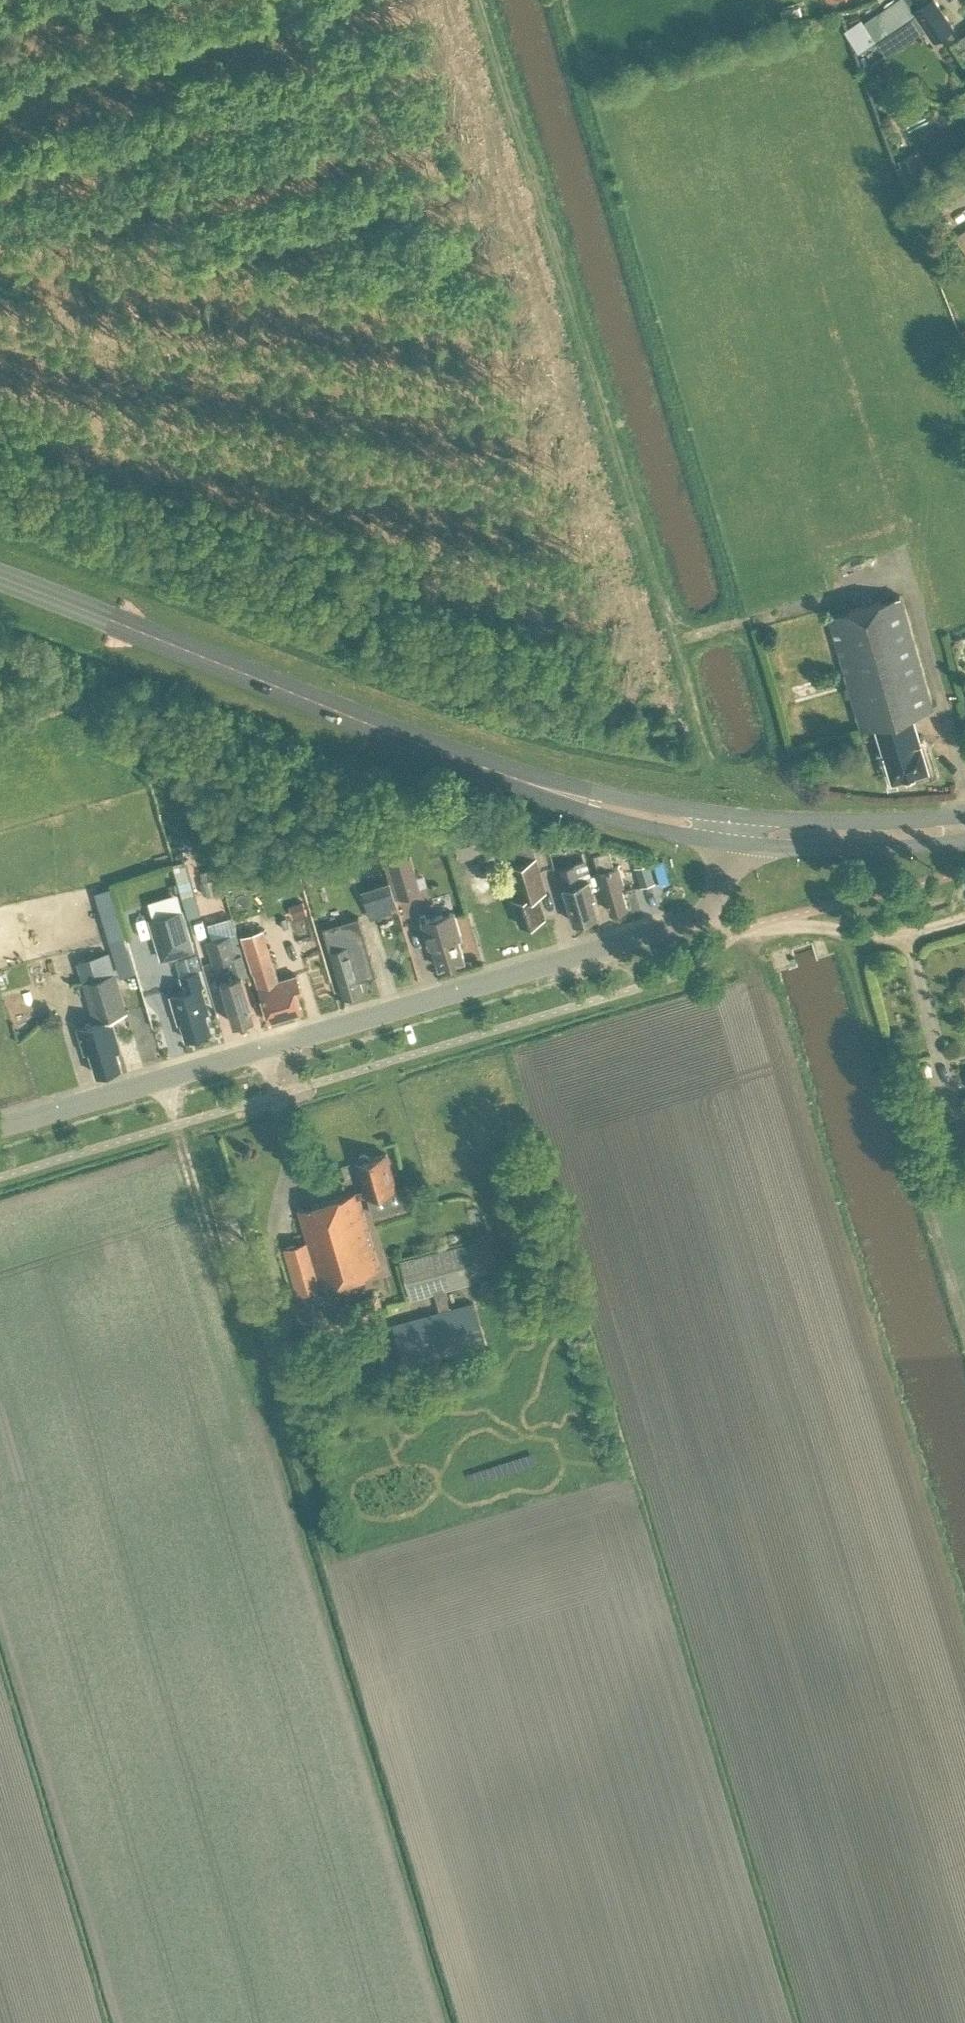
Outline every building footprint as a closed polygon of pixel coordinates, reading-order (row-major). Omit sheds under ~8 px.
[(919,5),(913,9),(934,39),(955,25),(938,0),(915,0),(919,5)] [(881,65),(876,70),(877,77),(882,81),(889,81),(893,76),(893,69),(888,64),(881,65)] [(930,173),(919,150),(915,152),(914,149),(900,156),(903,163),(897,165),(906,184),(930,173)] [(964,248),(964,224),(954,231),(964,248)] [(834,613),(853,681),(866,726),(880,722),(896,777),(932,767),(916,711),(935,706),(927,681),(902,593),(834,613)] [(462,855),(492,846),(484,815),(453,824),(462,855)] [(515,877),(520,895),(512,897),(520,923),(523,922),(527,924),(532,922),(534,918),(545,915),(538,891),(546,888),(530,834),(511,840),(517,861),(511,863),(512,866),(510,869),(512,875),(515,877)] [(315,854),(311,841),(299,845),(303,858),(315,854)] [(611,910),(628,905),(621,884),(624,883),(619,864),(614,865),(609,848),(594,853),(611,910)] [(401,895),(421,889),(411,855),(390,861),(401,895)] [(186,857),(173,860),(183,895),(195,892),(186,857)] [(588,857),(575,861),(560,865),(566,885),(564,886),(574,921),(597,914),(593,897),(593,894),(594,894),(590,878),(593,877),(588,857)] [(650,861),(635,865),(640,884),(655,880),(650,861)] [(235,862),(223,872),(231,882),(243,872),(235,862)] [(219,875),(204,879),(208,894),(223,890),(219,875)] [(390,881),(374,886),(383,913),(399,908),(390,881)] [(303,899),(294,902),(298,915),(307,912),(303,899)] [(184,910),(152,919),(160,946),(178,940),(181,951),(195,947),(184,910)] [(461,934),(454,910),(427,919),(425,913),(421,915),(430,944),(433,943),(440,966),(465,958),(458,935),(461,934)] [(359,914),(323,925),(330,949),(344,996),(363,990),(360,979),(376,974),(359,914)] [(279,979),(263,928),(243,934),(254,969),(255,969),(270,1019),(303,1010),(298,992),(302,991),(297,973),(279,979)] [(119,933),(124,971),(139,969),(134,931),(119,933)] [(236,931),(207,939),(213,962),(215,961),(230,957),(233,968),(220,972),(235,1021),(254,1015),(242,974),(248,972),(242,952),(236,931)] [(127,1011),(114,970),(109,952),(78,960),(84,980),(96,1020),(78,1025),(85,1050),(90,1049),(97,1071),(121,1064),(114,1042),(119,1040),(111,1016),(127,1011)] [(204,985),(199,969),(181,975),(185,989),(173,993),(187,1037),(211,1030),(206,1012),(209,1011),(202,986),(204,985)] [(396,1185),(386,1152),(357,1160),(365,1188),(299,1207),(308,1239),(285,1246),(299,1292),(380,1268),(361,1202),(364,1201),(362,1195),(396,1185)] [(403,1271),(411,1297),(434,1290),(440,1309),(393,1322),(405,1365),(485,1343),(473,1300),(451,1307),(445,1288),(502,1272),(491,1235),(400,1260),(403,1271)]
